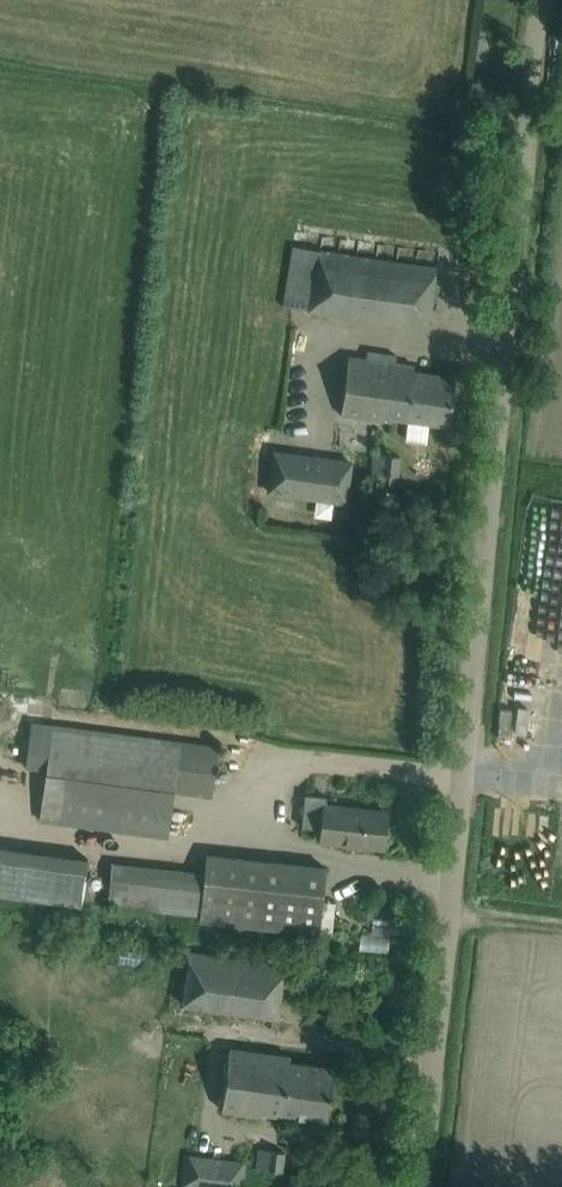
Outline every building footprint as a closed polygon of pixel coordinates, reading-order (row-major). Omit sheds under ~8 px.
[(437,268),(292,246),(283,306),(428,327),(437,268)] [(348,356),(340,415),(391,422),(391,418),(408,420),(405,439),(425,442),(428,423),(448,426),(455,377),(413,371),(414,366),(395,363),(366,359),(348,356)] [(275,453),(270,492),(347,503),(352,463),(275,453)] [(373,453),(370,482),(393,485),(394,475),(397,475),(399,456),(373,453)] [(41,817),(166,836),(173,791),(211,796),(218,747),(53,725),(41,817)] [(382,847),(386,811),(325,805),(326,796),(305,794),(301,827),(321,829),(320,840),(382,847)] [(0,846),(0,895),(81,906),(88,859),(0,846)] [(206,854),(204,876),(199,915),(199,920),(317,933),(324,867),(206,854)] [(199,915),(204,876),(111,865),(106,904),(199,915)] [(278,1018),(286,964),(190,951),(189,960),(183,1005),(202,1007),(278,1018)] [(289,1057),(229,1048),(221,1110),(261,1115),(261,1112),(326,1121),(334,1067),(288,1061),(289,1057)] [(283,1172),(285,1152),(258,1149),(256,1169),(283,1172)] [(182,1185),(194,1186),(241,1186),(244,1163),(186,1156),(182,1185)]
